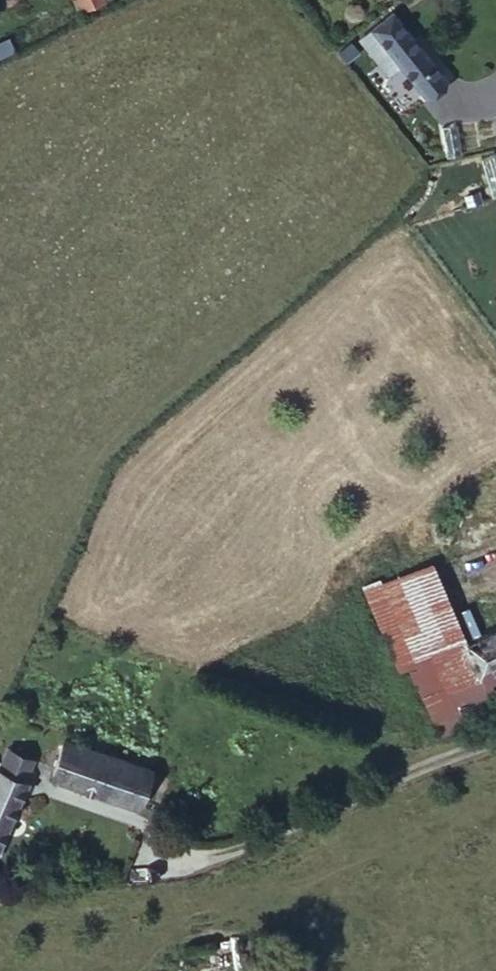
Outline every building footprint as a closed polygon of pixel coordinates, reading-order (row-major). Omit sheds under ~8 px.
[(391,10),(341,43),(380,94),(405,77),(417,91),(438,76),(391,10)] [(0,40),(0,58),(15,52),(9,37),(0,40)] [(364,585),(371,600),(426,575),(421,561),(364,585)] [(426,575),(371,600),(416,700),(472,677),(456,641),(443,612),(426,575)] [(443,612),(456,641),(495,624),(495,588),(443,612)] [(495,667),(495,624),(456,641),(472,677),(495,667)] [(416,700),(435,739),(495,713),(495,667),(472,677),(416,700)] [(139,782),(52,748),(37,786),(126,818),(139,782)] [(0,790),(0,825),(13,795),(0,790)]
